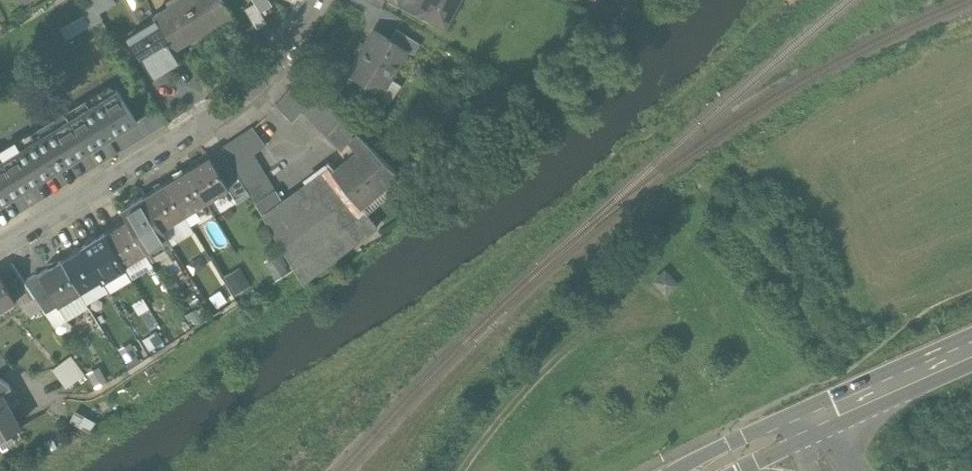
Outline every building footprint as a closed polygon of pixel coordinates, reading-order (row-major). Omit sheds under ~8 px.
[(173,50),(230,15),(221,0),(181,0),(153,17),(155,21),(173,50)] [(379,9),(385,0),(363,0),(379,9)] [(445,29),(461,0),(391,0),(445,29)] [(126,38),(152,80),(181,62),(173,50),(155,21),(126,38)] [(387,37),(370,27),(350,61),(347,62),(344,63),(342,66),(341,69),(341,72),(343,75),(346,77),(349,77),(352,77),(355,75),(379,90),(405,48),(387,37)] [(417,41),(393,27),(387,37),(405,48),(411,52),(417,41)] [(340,121),(299,81),(275,109),(291,125),(303,112),(326,136),(340,121)] [(68,121),(86,152),(135,123),(116,93),(68,121)] [(0,161),(19,192),(86,152),(68,121),(0,161)] [(358,157),(333,177),(355,205),(393,173),(340,121),(326,136),(340,151),(348,144),(358,157)] [(252,130),(221,150),(250,198),(262,218),(281,204),(282,204),(275,192),(273,193),(251,157),(265,148),(252,130)] [(250,198),(221,150),(208,158),(228,190),(233,198),(237,205),(250,198)] [(228,190),(208,158),(184,173),(185,174),(204,204),(204,205),(228,190)] [(0,162),(0,204),(19,192),(0,161),(0,162)] [(282,204),(281,204),(262,218),(303,286),(374,232),(355,205),(333,177),(327,169),(282,204)] [(204,204),(185,174),(163,187),(182,217),(204,204)] [(182,217),(163,187),(141,200),(160,230),(182,217)] [(141,200),(140,199),(117,213),(143,254),(144,254),(163,243),(158,235),(158,232),(160,230),(141,200)] [(143,254),(124,224),(102,237),(121,268),(143,254)] [(121,268),(102,237),(80,250),(99,281),(121,268)] [(77,294),(99,281),(80,250),(58,264),(77,294)] [(77,294),(58,264),(36,277),(51,301),(55,307),(77,294)] [(51,301),(36,277),(23,285),(39,308),(51,301)] [(13,303),(0,281),(0,310),(13,303)] [(77,294),(55,307),(64,322),(86,309),(77,294)] [(62,387),(82,375),(68,354),(48,366),(62,387)] [(19,426),(0,393),(0,437),(19,426)]
